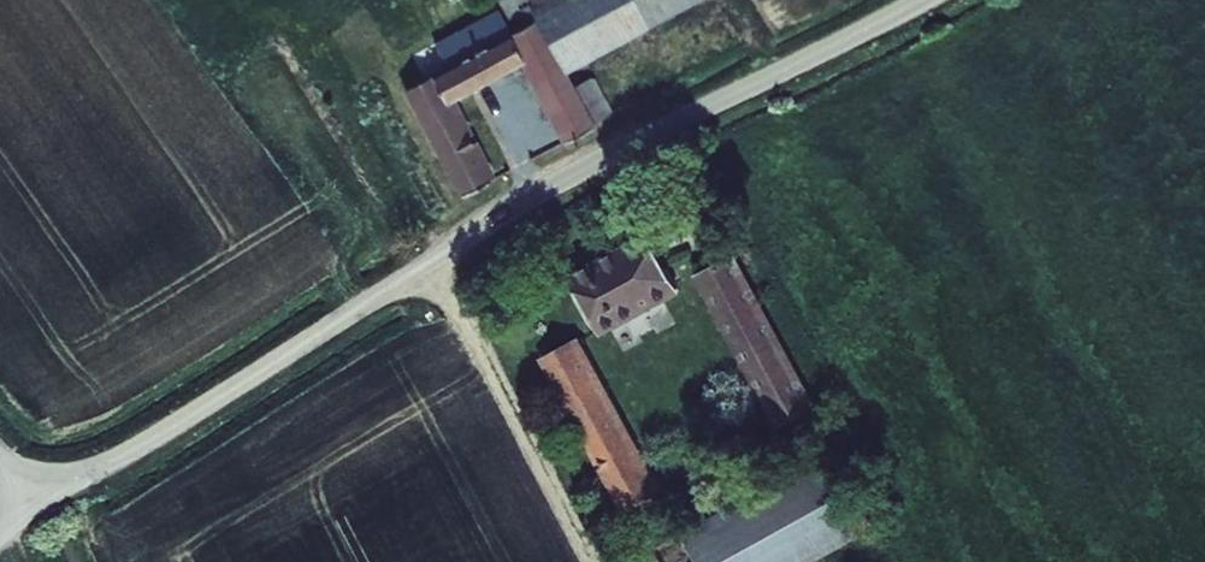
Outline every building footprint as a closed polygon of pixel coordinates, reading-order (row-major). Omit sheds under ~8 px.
[(523,28),(537,21),(531,9),(547,0),(499,0),(510,21),(517,17),(523,28)] [(537,21),(566,74),(568,73),(588,64),(587,63),(704,0),(547,0),(531,9),(537,21)] [(448,68),(513,34),(499,9),(435,43),(448,68)] [(448,68),(404,91),(460,196),(497,177),(478,140),(474,142),(470,136),(474,133),(456,100),(522,65),(563,141),(596,126),(595,123),(576,86),(568,73),(566,74),(537,21),(523,28),(513,34),(448,68)] [(594,76),(576,86),(595,123),(614,111),(594,76)] [(570,278),(604,338),(683,295),(650,234),(570,278)] [(737,255),(697,278),(780,432),(819,405),(737,255)] [(600,472),(624,516),(665,492),(581,339),(540,360),(597,466),(603,465),(605,469),(600,472)] [(768,421),(742,434),(755,457),(780,444),(768,421)] [(755,457),(742,434),(689,464),(703,488),(755,457)] [(863,540),(819,462),(684,536),(699,561),(823,561),(863,540)]
